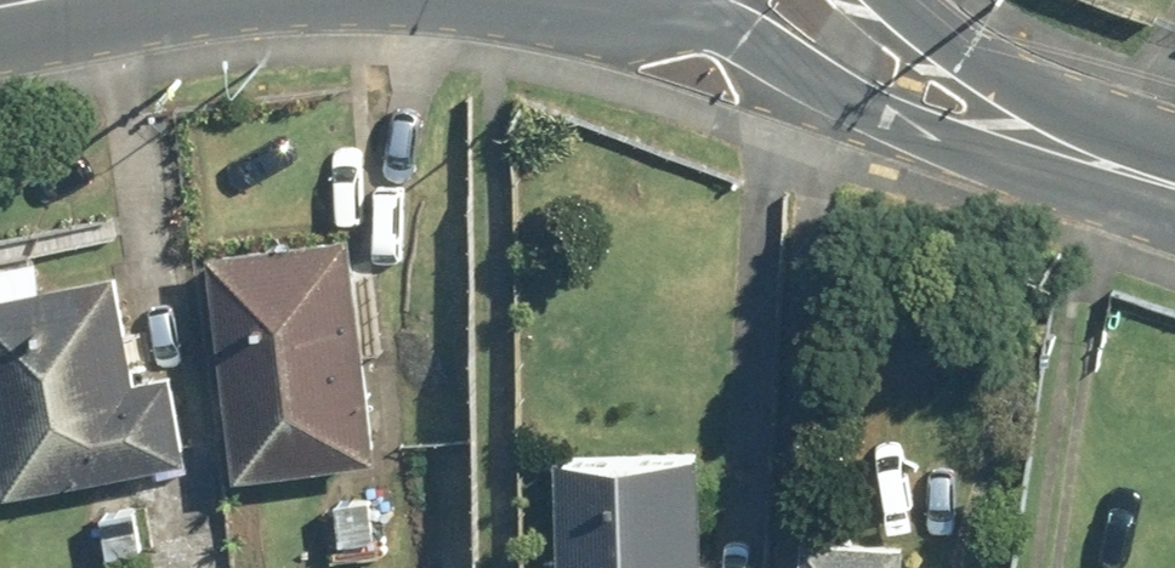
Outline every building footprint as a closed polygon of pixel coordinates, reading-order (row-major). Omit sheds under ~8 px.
[(366,220),(226,238),(254,454),(255,462),(394,444),(394,437),(366,220)] [(0,282),(0,342),(27,478),(206,442),(186,356),(156,360),(132,256),(0,282)] [(559,443),(564,567),(708,567),(702,437),(559,443)] [(806,524),(804,567),(945,567),(945,562),(908,560),(909,529),(806,524)]
